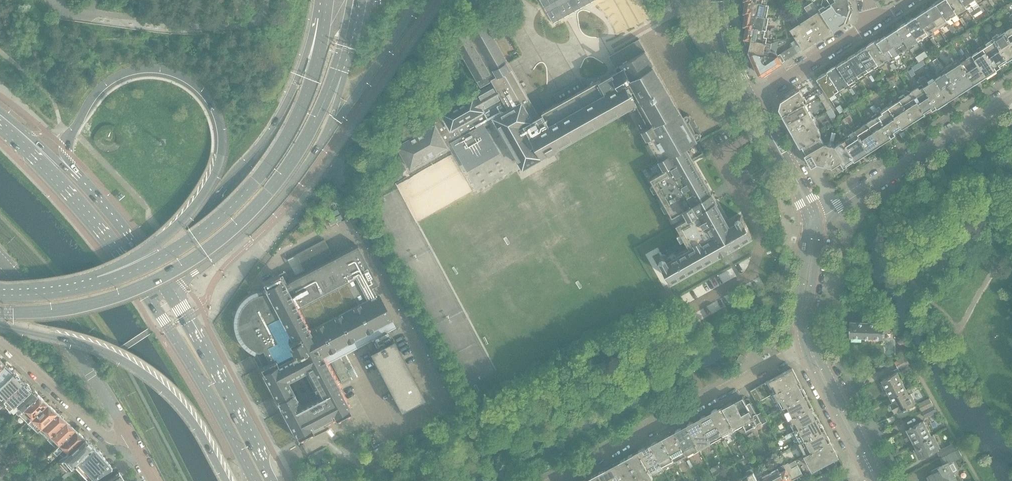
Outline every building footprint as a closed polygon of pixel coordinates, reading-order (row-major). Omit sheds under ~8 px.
[(553,23),(595,0),(540,0),(553,23)] [(767,16),(769,4),(744,0),(743,6),(744,8),(745,8),(744,13),(767,17),(767,16)] [(815,0),(811,0),(813,2),(810,4),(807,0),(802,0),(800,1),(807,11),(823,36),(833,29),(815,0)] [(849,3),(842,5),(840,0),(839,1),(838,0),(836,0),(835,0),(834,0),(831,2),(828,0),(815,0),(833,29),(849,19),(851,13),(849,3)] [(948,0),(938,0),(935,2),(949,23),(959,17),(948,0)] [(962,0),(948,0),(959,17),(968,10),(962,0)] [(976,0),(962,0),(968,10),(978,4),(976,0)] [(949,23),(935,2),(932,4),(933,5),(926,10),(938,28),(943,25),(945,27),(949,24),(949,23)] [(938,28),(926,10),(916,16),(928,35),(929,36),(934,33),(933,31),(938,28)] [(807,11),(797,17),(800,23),(813,42),(823,36),(807,11)] [(767,29),(769,17),(767,16),(767,17),(744,13),(743,19),(744,21),(744,25),(767,29)] [(928,35),(916,16),(906,22),(918,41),(920,42),(924,39),(923,38),(928,35)] [(498,150),(484,126),(495,119),(523,168),(544,156),(544,155),(550,152),(550,153),(557,148),(557,147),(627,108),(645,139),(648,138),(660,159),(658,161),(662,169),(665,167),(701,147),(697,140),(701,138),(701,135),(697,128),(690,115),(687,114),(683,116),(639,39),(615,52),(609,56),(618,71),(602,80),(602,79),(585,88),(580,79),(554,94),(558,103),(542,112),(543,114),(539,117),(483,19),(453,36),(481,85),(493,79),(495,83),(474,95),(474,94),(455,105),(451,98),(437,106),(441,113),(394,140),(398,146),(410,168),(449,147),(448,146),(453,144),(467,168),(467,167),(497,149),(498,150)] [(918,41),(906,22),(897,28),(909,47),(910,49),(915,46),(913,44),(918,41)] [(813,42),(800,23),(790,29),(796,39),(803,49),(813,42)] [(768,30),(767,29),(744,25),(742,32),(744,34),(745,34),(744,38),(767,42),(768,30)] [(909,47),(897,28),(887,35),(899,54),(900,56),(905,52),(904,50),(909,47)] [(1005,32),(999,36),(997,34),(992,37),(993,38),(1007,60),(1011,57),(1011,42),(1005,32)] [(899,54),(887,35),(880,39),(879,38),(877,40),(876,40),(889,60),(890,62),(895,59),(894,57),(899,54)] [(942,47),(938,42),(937,43),(933,37),(931,39),(934,45),(935,44),(938,50),(942,47)] [(770,49),(772,43),(767,42),(744,38),(744,39),(747,47),(750,47),(749,52),(750,54),(756,52),(778,56),(779,55),(776,51),(771,51),(770,49)] [(993,38),(986,43),(982,46),(997,69),(997,68),(1001,66),(1000,65),(1007,60),(993,38)] [(889,60),(876,40),(866,46),(879,67),(880,68),(885,64),(885,63),(889,60)] [(762,75),(797,52),(793,46),(779,55),(778,56),(756,52),(750,54),(759,74),(762,75)] [(879,67),(866,46),(856,52),(869,73),(870,74),(876,70),(875,69),(879,67)] [(997,69),(982,46),(978,49),(979,51),(972,55),(985,76),(997,69)] [(959,55),(955,48),(952,50),(956,55),(957,56),(956,56),(959,60),(963,58),(960,54),(959,55)] [(869,73),(856,52),(847,59),(860,79),(860,80),(866,77),(865,76),(869,73)] [(985,76),(972,55),(961,62),(974,83),(985,76)] [(860,79),(847,59),(837,65),(850,86),(850,87),(856,83),(855,82),(860,79)] [(974,83),(961,62),(960,63),(958,59),(952,63),(944,68),(945,70),(960,93),(974,83)] [(850,86),(837,65),(827,71),(839,90),(844,87),(845,89),(850,86)] [(960,93),(945,70),(940,73),(941,75),(935,79),(948,100),(960,93)] [(839,90),(827,71),(817,78),(829,96),(834,93),(836,95),(839,93),(840,95),(842,94),(839,90)] [(948,100),(935,79),(929,83),(927,81),(922,84),(937,107),(948,100)] [(937,107),(922,84),(911,91),(925,113),(932,109),(933,110),(937,107)] [(805,103),(807,101),(799,89),(781,101),(779,109),(780,110),(782,115),(782,116),(805,103)] [(925,113),(911,91),(911,92),(900,100),(914,120),(925,113)] [(914,120),(900,100),(894,103),(893,101),(888,105),(888,106),(889,106),(903,127),(914,120)] [(813,118),(805,104),(805,103),(782,116),(791,131),(813,118)] [(889,106),(888,106),(881,111),(879,107),(876,109),(874,105),(872,106),(876,112),(877,113),(892,136),(896,133),(895,132),(903,127),(889,106)] [(892,136),(877,113),(872,117),(873,119),(867,123),(880,144),(891,137),(892,136)] [(853,126),(847,117),(844,119),(847,123),(848,123),(851,127),(853,126)] [(821,133),(818,128),(818,126),(813,118),(791,131),(800,147),(820,136),(821,133)] [(880,144),(867,123),(861,127),(859,125),(854,129),(855,130),(856,130),(869,151),(880,144)] [(869,151),(856,130),(855,130),(848,135),(849,135),(844,139),(844,140),(842,141),(855,160),(869,151)] [(825,164),(829,144),(824,143),(820,136),(800,147),(812,167),(818,163),(818,162),(825,164)] [(855,160),(842,141),(840,139),(839,139),(835,141),(834,144),(836,144),(836,145),(829,144),(825,164),(832,166),(831,166),(835,173),(847,165),(855,160)] [(717,201),(713,194),(713,193),(712,193),(712,192),(712,193),(693,160),(704,154),(701,147),(665,167),(666,169),(651,178),(673,216),(685,209),(689,216),(677,223),(691,247),(730,225),(717,201)] [(727,249),(734,245),(752,235),(743,218),(742,218),(741,216),(739,215),(737,216),(736,219),(737,221),(730,225),(691,247),(668,260),(666,257),(663,256),(661,257),(660,260),(662,263),(671,280),(722,252),(723,254),(728,250),(727,249)] [(248,295),(246,296),(243,299),(240,303),(237,306),(236,310),(234,310),(233,311),(232,312),(232,313),(232,314),(233,315),(234,316),(233,319),(233,324),(233,328),(234,333),(236,337),(238,341),(241,345),(244,348),(247,350),(251,352),(254,354),(255,354),(258,360),(262,367),(260,368),(274,395),(278,403),(282,411),(297,439),(298,438),(313,430),(310,426),(323,420),(325,424),(349,411),(337,387),(338,387),(336,382),(340,380),(342,383),(351,378),(340,357),(339,357),(366,343),(370,351),(369,352),(400,410),(424,398),(392,339),(392,340),(387,330),(394,326),(396,330),(399,328),(378,288),(375,290),(375,289),(374,289),(372,286),(376,284),(377,281),(360,250),(358,246),(355,245),(333,257),(324,239),(296,254),(305,272),(286,282),(285,279),(288,277),(285,270),(262,283),(265,289),(262,290),(258,290),(253,292),(249,294),(248,295)] [(884,334),(891,329),(886,320),(883,322),(850,321),(849,328),(848,328),(848,333),(849,333),(849,336),(851,336),(851,341),(861,341),(861,336),(883,336),(884,334)] [(902,377),(899,371),(901,370),(900,368),(910,362),(906,355),(894,362),(897,368),(891,371),(892,374),(881,380),(882,383),(881,383),(885,389),(886,389),(891,397),(906,390),(899,379),(902,377)] [(12,371),(4,363),(0,367),(0,383),(12,371)] [(796,381),(799,380),(798,378),(796,379),(792,371),(794,370),(793,369),(791,368),(769,380),(775,393),(796,381)] [(21,379),(13,371),(12,371),(0,383),(0,400),(21,379)] [(30,387),(21,379),(0,400),(0,407),(4,403),(9,408),(30,387)] [(764,399),(765,402),(773,397),(771,394),(775,393),(769,380),(750,390),(757,403),(764,399)] [(806,395),(803,388),(800,388),(796,381),(775,393),(782,408),(804,396),(806,395)] [(18,413),(37,394),(30,388),(30,387),(9,408),(7,410),(9,412),(11,411),(13,412),(15,410),(18,413)] [(912,402),(914,400),(910,393),(908,394),(906,390),(891,397),(893,402),(890,403),(894,412),(897,410),(898,412),(913,404),(912,402)] [(28,422),(47,403),(37,394),(18,413),(28,422)] [(810,408),(812,406),(809,400),(806,399),(806,400),(804,396),(782,408),(789,419),(810,408)] [(757,414),(752,405),(750,402),(747,404),(743,397),(735,401),(735,400),(732,402),(730,402),(728,403),(726,404),(725,405),(722,407),(736,431),(745,427),(746,430),(761,422),(762,424),(768,421),(763,411),(757,414)] [(922,411),(933,404),(930,398),(918,405),(922,411)] [(37,431),(56,412),(47,403),(28,422),(37,431)] [(937,412),(933,404),(922,411),(926,418),(937,412)] [(736,431),(722,407),(718,409),(715,409),(712,411),(711,413),(723,436),(730,432),(731,434),(736,431)] [(816,419),(819,418),(815,412),(812,411),(810,408),(789,419),(795,431),(816,419)] [(49,436),(65,420),(56,412),(37,431),(46,439),(49,436)] [(723,436),(711,413),(706,415),(703,415),(700,417),(699,419),(711,442),(723,436)] [(711,442),(699,419),(694,422),(691,422),(688,423),(687,426),(686,426),(699,449),(711,442)] [(822,431),(824,430),(821,423),(818,423),(816,419),(795,431),(801,443),(822,431)] [(55,448),(75,429),(65,420),(49,436),(46,439),(55,448)] [(931,436),(924,421),(907,429),(915,444),(931,436)] [(699,449),(686,426),(682,428),(679,428),(677,430),(675,432),(674,432),(687,455),(694,451),(695,453),(700,450),(699,449)] [(63,457),(84,437),(75,429),(55,448),(45,459),(46,460),(47,458),(50,461),(57,454),(57,453),(58,452),(63,457)] [(807,454),(830,441),(827,435),(825,434),(824,435),(822,431),(801,443),(807,454)] [(687,455),(674,432),(670,435),(667,435),(664,436),(663,439),(662,439),(675,461),(682,458),(683,459),(688,456),(687,455)] [(939,446),(933,434),(931,436),(915,444),(917,448),(915,449),(919,457),(921,456),(922,457),(938,448),(937,447),(939,446)] [(73,465),(94,447),(84,437),(63,457),(59,460),(68,470),(73,465)] [(675,461),(662,439),(658,441),(655,441),(652,443),(651,445),(650,445),(663,468),(670,464),(671,466),(676,463),(675,461)] [(836,457),(837,454),(830,441),(807,454),(804,455),(812,470),(836,457)] [(940,458),(955,450),(958,449),(955,443),(937,451),(940,458)] [(663,468),(650,445),(646,448),(643,448),(638,451),(651,474),(658,471),(659,472),(664,469),(663,468)] [(94,447),(73,465),(87,480),(88,480),(90,480),(111,467),(111,465),(94,447)] [(948,463),(962,456),(958,449),(941,458),(944,464),(932,471),(933,474),(928,477),(930,480),(957,480),(948,463)] [(638,451),(626,457),(640,480),(647,480),(653,478),(651,474),(638,451)] [(626,457),(612,465),(621,480),(640,480),(626,457)] [(795,461),(789,464),(788,463),(784,465),(783,465),(773,470),(770,465),(767,466),(775,480),(791,480),(803,475),(795,461)] [(612,465),(597,473),(602,480),(621,480),(612,465)] [(767,466),(765,467),(768,473),(757,479),(758,480),(775,480),(767,466)] [(757,479),(751,468),(746,471),(748,475),(743,478),(744,480),(758,480),(757,479)] [(119,472),(106,480),(124,480),(119,472)] [(597,473),(583,480),(602,480),(597,473)]
